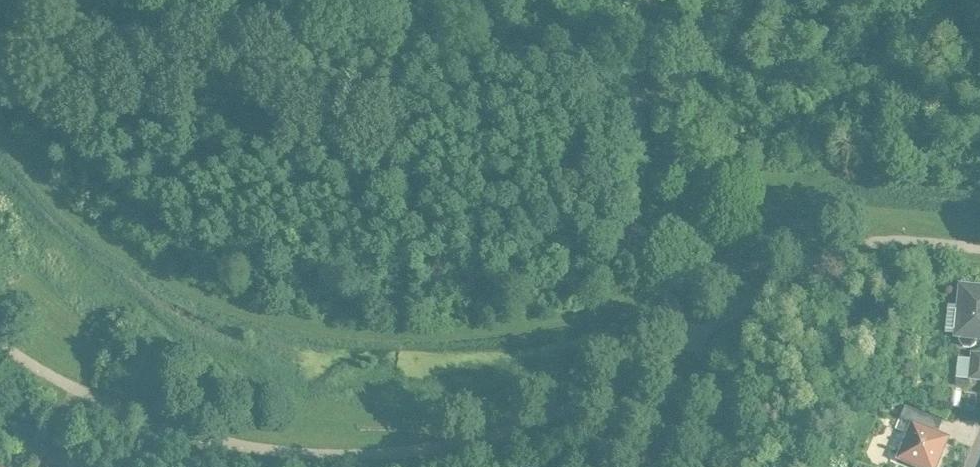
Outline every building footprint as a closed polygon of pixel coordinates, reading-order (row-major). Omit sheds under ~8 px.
[(955,306),(946,305),(943,332),(952,333),(952,337),(958,338),(962,343),(970,344),(974,340),(974,339),(979,340),(979,284),(957,282),(955,306)] [(966,374),(979,375),(979,362),(967,361),(966,374)] [(900,417),(911,422),(896,458),(917,466),(936,466),(948,436),(937,432),(942,421),(905,406),(900,417)] [(64,466),(40,458),(37,466),(64,466)]
